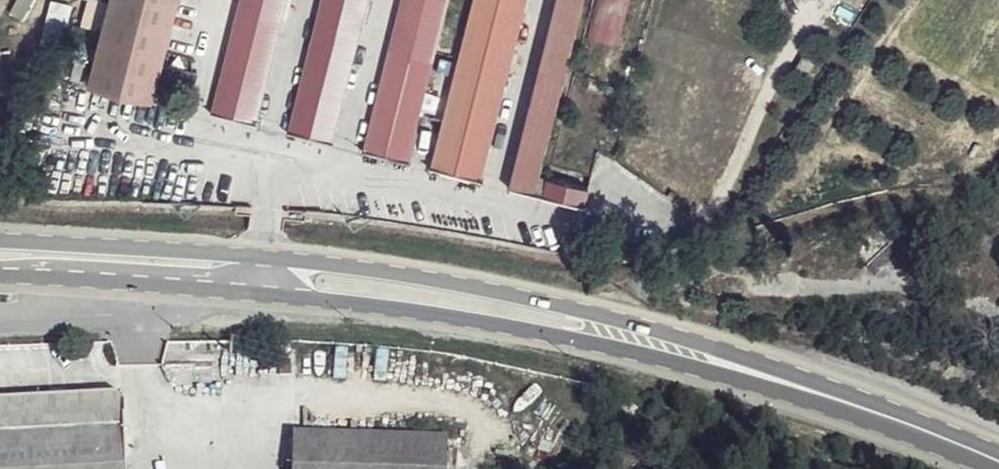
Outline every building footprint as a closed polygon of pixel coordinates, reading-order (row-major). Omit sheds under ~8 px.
[(40,0),(19,0),(12,16),(31,23),(40,0)] [(91,84),(154,100),(180,0),(113,0),(91,84)] [(215,112),(255,123),(286,0),(244,0),(215,112)] [(291,132),(331,142),(367,0),(325,0),(291,132)] [(367,152),(412,164),(417,150),(413,149),(418,131),(415,130),(448,0),(405,0),(367,152)] [(434,167),(480,180),(526,0),(476,0),(434,167)] [(539,174),(583,0),(557,0),(510,187),(535,193),(539,174)] [(583,37),(618,45),(629,0),(592,0),(583,37)] [(806,54),(798,68),(808,74),(816,60),(806,54)] [(91,69),(77,65),(72,79),(87,83),(91,69)] [(578,205),(583,187),(550,178),(539,174),(535,193),(578,205)] [(590,189),(583,187),(578,205),(586,207),(590,189)] [(120,395),(0,400),(0,468),(123,468),(120,395)] [(448,431),(293,427),(292,468),(447,468),(448,431)]
